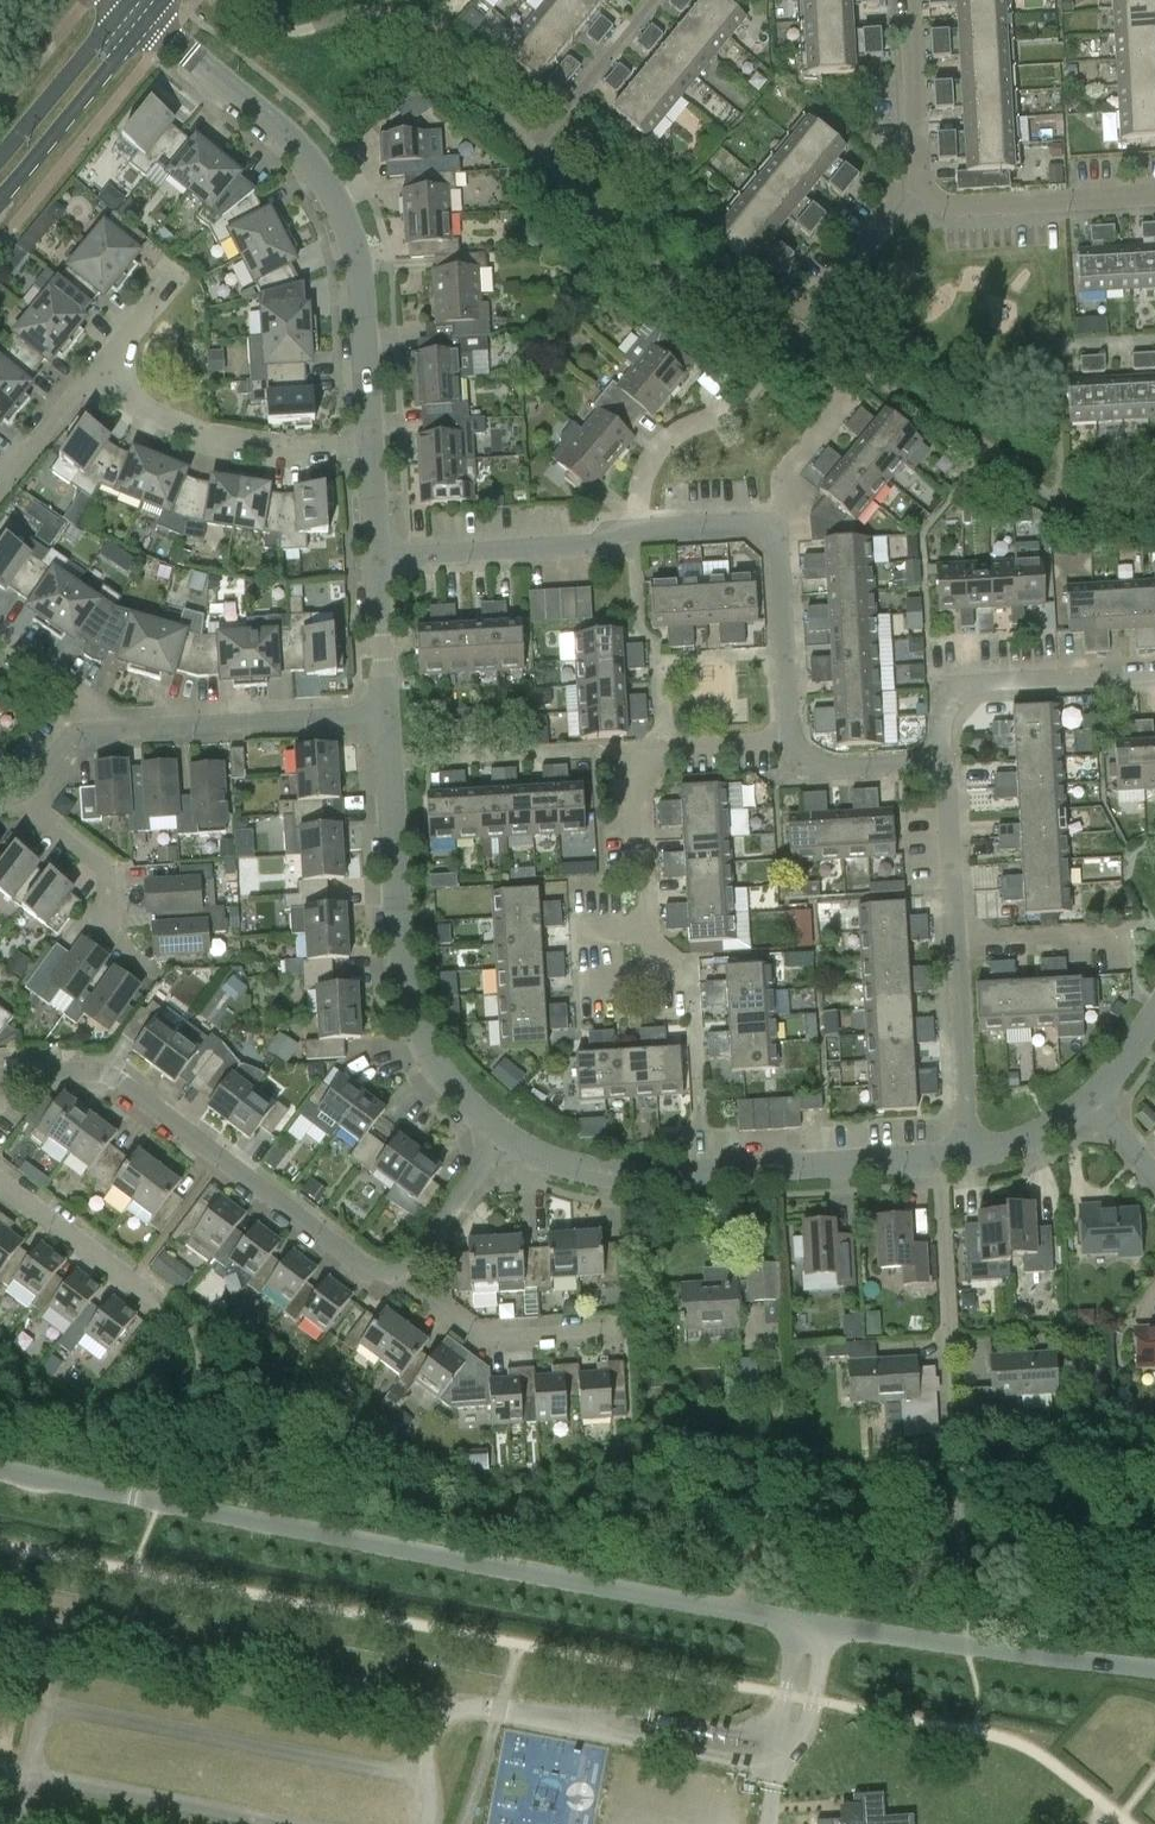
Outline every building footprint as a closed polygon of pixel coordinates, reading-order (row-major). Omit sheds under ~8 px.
[(537,14),(571,42),(587,22),(560,0),(548,0),(537,14)] [(587,22),(604,2),(601,0),(560,0),(587,22)] [(682,0),(671,0),(668,4),(679,13),(682,13),(688,5),(682,0)] [(729,38),(746,17),(725,0),(702,0),(694,10),(729,38)] [(851,20),(850,7),(879,6),(878,0),(803,0),(805,23),(851,20)] [(1004,16),(1003,0),(928,0),(929,8),(957,7),(958,19),(1004,16)] [(1063,1),(1063,12),(1071,12),(1071,0),(1063,1)] [(1114,10),(1154,7),(1154,0),(1113,0),(1114,10)] [(1114,10),(1115,35),(1154,33),(1154,7),(1114,10)] [(712,58),(729,38),(694,10),(678,30),(712,58)] [(537,14),(520,33),(555,62),(571,42),(537,14)] [(931,46),(1006,42),(1004,16),(958,19),(959,32),(930,33),(931,46)] [(593,26),(605,36),(613,27),(602,18),(599,18),(593,26)] [(806,49),(881,44),(880,31),(852,33),(851,20),(805,23),(806,49)] [(644,35),(656,45),(662,37),(662,34),(651,25),(644,35)] [(605,36),(593,26),(586,34),(587,36),(597,45),(605,36)] [(712,58),(678,30),(662,50),(696,78),(712,58)] [(555,62),(520,33),(503,54),(538,82),(555,62)] [(1117,61),(1154,59),(1154,33),(1115,35),(1117,61)] [(656,45),(644,35),(636,44),(646,52),(649,52),(656,45)] [(961,70),(1007,68),(1006,42),(931,46),(932,60),(960,58),(961,70)] [(881,44),(806,49),(808,75),(854,72),(853,59),(882,57),(881,44)] [(680,98),(696,78),(662,50),(645,69),(680,98)] [(560,66),(573,76),(580,67),(570,58),(566,58),(560,66)] [(1117,61),(1119,86),(1154,84),(1154,59),(1117,61)] [(611,74),(623,85),(629,77),(629,73),(618,65),(611,74)] [(573,76),(560,66),(554,73),(554,76),(565,85),(573,76)] [(1077,76),(1077,66),(1067,67),(1067,76),(1077,76)] [(934,98),(1009,93),(1007,68),(961,70),(962,83),(933,85),(934,98)] [(663,118),(680,98),(645,69),(629,89),(663,118)] [(623,85),(611,74),(604,83),(614,92),(617,92),(623,85)] [(1120,112),(1154,110),(1154,84),(1119,86),(1120,112)] [(663,118),(629,89),(612,110),(646,138),(663,118)] [(964,122),(1010,119),(1009,93),(934,98),(935,111),(963,109),(964,122)] [(407,103),(418,121),(434,110),(418,96),(407,103)] [(146,178),(156,166),(181,134),(170,125),(174,121),(151,102),(149,104),(144,100),(133,113),(138,118),(122,138),(139,152),(129,164),(146,178)] [(1120,112),(1122,139),(1154,137),(1154,110),(1120,112)] [(937,149),(1012,144),(1010,119),(964,122),(965,134),(936,136),(937,149)] [(809,120),(793,140),(850,188),(859,177),(837,159),(845,149),(809,120)] [(426,133),(379,136),(379,137),(380,137),(381,162),(380,162),(380,164),(384,164),(401,162),(402,177),(415,176),(455,173),(460,173),(459,158),(442,159),(441,133),(426,134),(426,133)] [(189,193),(223,151),(209,141),(205,146),(196,139),(192,143),(181,134),(156,166),(189,193)] [(776,160),(812,189),(820,180),(842,198),(850,188),(793,140),(776,160)] [(1012,144),(937,149),(938,162),(966,160),(967,172),(956,173),(957,192),(1010,189),(1009,171),(1013,171),(1012,144)] [(1051,146),(1052,158),(1061,157),(1061,145),(1051,146)] [(236,162),(223,151),(189,193),(205,206),(195,218),(210,230),(254,194),(237,179),(240,175),(231,168),(236,162)] [(776,160),(760,180),(818,228),(826,217),(804,199),(812,189),(776,160)] [(1062,183),(1061,166),(1049,167),(1050,183),(1062,183)] [(403,217),(403,218),(450,215),(449,190),(455,189),(455,173),(415,176),(415,190),(401,191),(401,192),(402,192),(404,217),(403,217)] [(744,200),(779,229),(787,219),(810,238),(818,228),(760,180),(744,200)] [(126,202),(109,188),(99,199),(116,213),(126,202)] [(254,194),(210,230),(218,246),(232,239),(243,259),(289,233),(281,219),(275,222),(270,211),(265,214),(254,194)] [(744,200),(727,220),(785,267),(794,257),(772,239),(779,229),(744,200)] [(140,210),(129,201),(118,215),(129,224),(140,210)] [(56,204),(48,213),(57,220),(62,215),(62,209),(56,204)] [(114,212),(87,245),(127,280),(138,267),(132,262),(140,253),(135,250),(145,238),(114,212)] [(450,215),(403,218),(403,219),(404,218),(406,243),(405,243),(405,245),(407,244),(421,243),(422,258),(445,256),(459,256),(458,240),(452,240),(450,215)] [(785,267),(727,220),(710,241),(746,270),(755,259),(777,277),(785,267)] [(1154,240),(1153,224),(1141,225),(1142,238),(1144,241),(1154,240)] [(1114,226),(1102,227),(1103,243),(1113,242),(1115,240),(1114,226)] [(1093,244),(1103,243),(1102,227),(1090,228),(1091,242),(1093,244)] [(297,248),(289,233),(243,259),(261,296),(301,285),(291,265),(296,262),(291,252),(297,248)] [(26,236),(19,245),(28,252),(33,245),(32,241),(26,236)] [(117,293),(127,280),(87,245),(59,280),(90,305),(99,294),(104,297),(111,288),(117,293)] [(17,247),(11,254),(22,263),(28,256),(17,247)] [(1131,290),(1154,289),(1154,255),(1154,247),(1129,249),(1131,290)] [(1103,250),(1106,291),(1131,290),(1129,249),(1103,250)] [(1106,291),(1103,250),(1077,252),(1079,293),(1106,291)] [(433,298),(481,296),(479,270),(486,270),(485,254),(459,256),(445,256),(446,271),(432,271),(432,273),(433,273),(434,298),(433,298)] [(32,312),(73,346),(84,333),(78,329),(86,320),(81,316),(90,305),(59,280),(46,270),(34,285),(46,295),(32,312)] [(264,340),(317,335),(316,319),(309,319),(308,307),(302,308),(301,285),(261,296),(264,338),(264,340)] [(597,305),(606,293),(596,285),(586,297),(597,305)] [(241,294),(242,296),(244,299),(257,296),(253,288),(241,294)] [(453,324),(454,338),(487,336),(490,336),(489,320),(482,321),(481,296),(433,298),(433,299),(434,299),(436,323),(435,324),(435,325),(453,324)] [(0,336),(0,342),(36,371),(45,360),(50,364),(57,355),(62,359),(73,346),(32,312),(10,339),(3,333),(0,336)] [(1107,320),(1077,321),(1078,338),(1108,336),(1107,320)] [(634,367),(670,397),(671,397),(670,396),(686,377),(686,378),(687,377),(687,376),(695,366),(696,367),(697,366),(655,331),(645,344),(640,339),(623,358),(634,367)] [(249,339),(250,382),(306,379),(305,365),(311,364),(311,353),(318,352),(317,335),(264,340),(264,338),(249,339)] [(413,382),(460,379),(473,378),(472,352),(488,352),(487,336),(454,338),(452,338),(425,340),(426,354),(411,355),(411,356),(412,356),(414,381),(413,381),(413,382)] [(19,412),(30,399),(24,395),(31,386),(27,382),(36,371),(0,342),(0,397),(19,412)] [(1145,370),(1144,354),(1132,355),(1133,369),(1135,371),(1145,370)] [(1145,370),(1154,370),(1154,369),(1154,354),(1144,354),(1145,370)] [(1094,373),(1093,357),(1080,358),(1081,372),(1084,374),(1094,373)] [(1093,357),(1094,373),(1103,373),(1105,370),(1105,357),(1093,357)] [(520,361),(512,362),(508,368),(509,376),(522,374),(520,361)] [(670,397),(634,367),(618,387),(613,382),(603,395),(632,420),(642,408),(653,418),(654,417),(653,416),(669,397),(670,398),(670,397)] [(1148,419),(1154,418),(1154,377),(1145,378),(1148,419)] [(1120,379),(1122,420),(1148,419),(1145,378),(1120,379)] [(306,379),(250,382),(251,394),(252,404),(267,403),(268,425),(295,423),(295,431),(312,430),(312,423),(314,422),(313,393),(307,393),(306,379)] [(460,379),(413,382),(414,382),(415,407),(414,407),(414,409),(429,408),(430,422),(469,420),(468,404),(462,404),(460,379)] [(1094,381),(1096,422),(1122,420),(1120,379),(1094,381)] [(1096,422),(1094,381),(1067,382),(1070,423),(1096,422)] [(241,395),(251,394),(250,382),(240,383),(241,395)] [(632,420),(603,395),(592,407),(598,411),(582,431),(618,461),(618,460),(633,441),(634,441),(635,440),(623,431),(632,420)] [(3,421),(8,425),(19,412),(0,397),(0,424),(3,421)] [(853,419),(905,462),(922,441),(886,412),(877,423),(861,409),(853,419)] [(74,438),(59,459),(51,471),(69,483),(68,485),(92,500),(99,486),(119,451),(118,450),(106,442),(110,438),(85,421),(84,423),(78,419),(68,433),(74,438)] [(469,420),(430,422),(431,436),(416,437),(416,438),(417,438),(419,463),(418,463),(418,464),(465,461),(475,460),(474,436),(485,435),(484,419),(480,419),(471,420),(469,420)] [(853,453),(888,482),(905,462),(853,419),(844,429),(861,442),(853,453)] [(617,461),(618,461),(582,431),(572,423),(560,438),(560,446),(550,458),(569,474),(564,479),(584,495),(598,479),(601,481),(602,480),(601,480),(617,461)] [(519,456),(523,454),(523,448),(519,446),(514,449),(515,454),(519,456)] [(131,456),(119,451),(99,486),(143,504),(163,454),(147,448),(144,455),(134,450),(131,456)] [(820,459),(872,502),(888,482),(853,453),(845,463),(828,449),(820,459)] [(163,454),(143,504),(163,512),(157,527),(182,537),(187,521),(198,482),(184,477),(186,472),(176,467),(178,461),(163,454)] [(872,502),(820,459),(812,468),(829,482),(820,493),(826,498),(809,518),(841,527),(849,517),(855,522),(872,502)] [(475,460),(465,461),(418,464),(419,464),(420,489),(419,489),(419,490),(421,490),(421,504),(474,501),(473,486),(476,483),(475,460)] [(187,521),(182,537),(204,541),(206,525),(233,529),(242,476),(225,474),(224,481),(213,479),(212,484),(198,482),(187,521)] [(242,476),(233,529),(267,534),(265,550),(279,552),(281,495),(268,493),(269,488),(257,486),(259,479),(242,476)] [(951,489),(945,483),(940,488),(947,494),(951,489)] [(282,496),(281,495),(279,552),(307,551),(306,535),(328,533),(327,508),(334,507),(333,490),(326,490),(325,487),(296,489),(296,495),(282,496)] [(502,508),(502,498),(482,499),(482,509),(502,508)] [(1032,521),(1031,514),(1031,506),(1016,507),(1016,510),(1017,522),(1032,521)] [(972,524),(971,510),(962,510),(963,525),(972,524)] [(45,528),(37,539),(50,549),(58,537),(66,525),(53,516),(45,528)] [(809,518),(812,543),(825,543),(826,556),(804,557),(805,570),(872,565),(871,539),(841,541),(841,527),(809,518)] [(4,592),(7,587),(19,596),(49,553),(13,528),(6,538),(0,546),(0,589),(4,592)] [(916,537),(905,538),(907,563),(917,563),(916,537)] [(114,563),(122,551),(109,542),(100,554),(114,563)] [(51,549),(49,553),(19,596),(31,604),(28,608),(37,615),(33,621),(47,630),(77,586),(61,576),(71,563),(51,549)] [(182,549),(177,564),(187,567),(191,552),(182,549)] [(1041,560),(1015,561),(1017,607),(1024,607),(1043,606),(1043,607),(1044,607),(1041,560)] [(1015,561),(989,563),(992,609),(1011,608),(1011,617),(1024,616),(1024,607),(1017,607),(1015,561)] [(992,609),(989,563),(963,564),(966,610),(960,611),(960,620),(973,619),(972,610),(992,609)] [(905,565),(906,587),(918,587),(917,564),(905,565)] [(966,610),(963,564),(937,566),(939,613),(941,613),(941,612),(960,611),(966,610)] [(872,565),(805,570),(806,582),(827,581),(828,594),(874,591),(872,565)] [(211,576),(209,587),(218,588),(220,577),(211,576)] [(729,578),(733,646),(745,645),(744,623),(758,623),(756,577),(729,578)] [(720,646),(733,646),(729,578),(703,580),(706,626),(719,625),(720,646)] [(706,626),(703,580),(677,581),(681,649),(694,648),(693,626),(706,626)] [(668,649),(681,649),(677,581),(651,582),(653,629),(667,628),(668,649)] [(1148,651),(1154,650),(1154,582),(1144,583),(1148,651)] [(1118,585),(1121,631),(1134,630),(1135,652),(1148,651),(1144,583),(1118,585)] [(1093,586),(1096,654),(1109,653),(1108,632),(1121,631),(1118,585),(1093,586)] [(93,661),(115,612),(121,598),(103,586),(95,599),(77,586),(47,630),(61,640),(65,634),(74,641),(78,636),(89,644),(84,651),(85,655),(93,661)] [(1096,654),(1093,586),(1066,588),(1069,634),(1083,633),(1084,655),(1096,654)] [(577,620),(592,619),(590,589),(574,590),(577,621),(577,620)] [(559,591),(561,622),(562,622),(562,621),(576,620),(576,621),(577,621),(574,590),(559,591)] [(543,592),(545,623),(546,623),(546,622),(560,621),(560,622),(561,622),(559,591),(543,592)] [(874,591),(828,594),(829,607),(807,608),(808,621),(875,617),(874,591)] [(543,592),(529,593),(530,623),(545,622),(545,623),(543,592)] [(291,616),(289,616),(291,672),(307,671),(307,677),(336,676),(336,673),(343,672),(342,655),(335,656),(333,614),(303,616),(302,598),(290,599),(291,616)] [(905,600),(906,615),(921,614),(920,599),(905,600)] [(506,603),(493,604),(497,671),(523,670),(521,624),(507,625),(506,603)] [(482,626),(469,627),(471,673),(497,671),(493,604),(481,605),(482,626)] [(455,606),(442,607),(446,675),(471,673),(469,627),(456,628),(455,606)] [(446,675),(442,607),(430,608),(431,629),(417,630),(420,676),(446,675)] [(158,625),(144,676),(160,680),(162,674),(173,677),(175,671),(197,678),(202,637),(204,617),(184,610),(178,630),(158,625)] [(144,676),(158,625),(115,612),(93,661),(101,663),(106,661),(108,653),(120,656),(118,661),(130,664),(128,671),(144,676)] [(921,614),(906,615),(907,630),(922,629),(921,614)] [(248,634),(251,688),(267,687),(267,679),(278,679),(278,673),(291,672),(289,616),(267,617),(268,633),(248,634)] [(1025,625),(1024,616),(1011,617),(1012,626),(1025,625)] [(875,617),(808,621),(809,634),(830,632),(831,645),(877,643),(875,617)] [(973,619),(960,620),(961,629),(974,628),(973,619)] [(576,662),(643,658),(643,645),(621,646),(620,632),(574,635),(576,662)] [(202,637),(197,678),(221,676),(221,682),(233,681),(233,689),(251,688),(248,634),(202,637)] [(910,654),(923,653),(922,640),(909,641),(910,654)] [(877,643),(831,645),(832,658),(810,659),(811,672),(878,668),(877,643)] [(643,658),(576,662),(577,687),(623,685),(623,672),(644,670),(643,658)] [(923,666),(909,667),(909,681),(924,680),(923,666)] [(878,668),(811,672),(811,685),(833,684),(834,696),(880,694),(878,668)] [(623,685),(577,687),(579,713),(647,709),(646,696),(624,698),(623,685)] [(549,709),(549,694),(534,695),(535,709),(549,709)] [(880,694),(834,696),(835,710),(813,711),(814,723),(881,719),(880,694)] [(915,706),(916,718),(926,717),(925,706),(915,706)] [(992,724),(992,737),(1011,736),(1060,733),(1059,706),(1012,709),(1013,723),(992,724)] [(647,709),(579,713),(580,740),(626,737),(626,723),(647,722),(647,709)] [(1083,730),(1095,730),(1094,714),(1082,715),(1083,730)] [(881,719),(814,723),(814,736),(836,735),(837,749),(883,746),(898,745),(896,719),(895,719),(881,719)] [(1144,790),(1140,722),(1127,723),(1128,745),(1114,746),(1117,792),(1144,790)] [(1140,722),(1144,790),(1154,789),(1154,743),(1153,743),(1152,722),(1140,722)] [(1060,733),(1011,736),(992,737),(993,750),(1015,748),(1015,761),(1062,759),(1060,733)] [(296,776),(338,774),(336,747),(295,750),(296,776)] [(243,749),(229,750),(231,780),(245,778),(243,749)] [(17,762),(6,754),(0,762),(0,769),(8,775),(17,762)] [(995,776),(996,788),(1011,787),(1063,784),(1062,759),(1015,761),(1016,775),(995,776)] [(98,788),(80,790),(82,823),(103,821),(102,814),(128,812),(129,812),(128,791),(126,764),(97,766),(98,788)] [(146,790),(128,791),(129,812),(128,812),(129,834),(150,832),(177,830),(176,814),(177,814),(176,798),(174,765),(144,768),(146,790)] [(554,767),(558,835),(585,833),(582,787),(568,788),(567,766),(554,767)] [(177,814),(176,814),(177,830),(177,836),(198,835),(226,833),(221,767),(192,769),(193,791),(194,797),(176,798),(177,814)] [(530,790),(533,837),(558,835),(554,767),(542,768),(543,789),(530,790)] [(503,770),(507,838),(533,837),(530,790),(517,791),(516,769),(503,770)] [(479,793),(481,839),(507,838),(503,770),(490,771),(492,792),(479,793)] [(452,773),(456,841),(481,839),(479,793),(466,794),(464,772),(452,773)] [(456,841),(452,773),(439,774),(440,795),(427,796),(429,842),(456,841)] [(284,817),(323,814),(323,801),(339,800),(338,774),(296,776),(298,802),(279,803),(279,817),(284,817)] [(1063,784),(1011,787),(996,788),(996,801),(1018,800),(1019,813),(1065,810),(1063,784)] [(660,816),(728,812),(726,786),(680,789),(680,803),(659,804),(660,816)] [(864,791),(868,859),(895,857),(892,811),(878,812),(877,790),(864,791)] [(840,814),(843,860),(868,859),(864,791),(852,792),(853,813),(840,814)] [(813,794),(817,862),(843,860),(840,814),(827,815),(826,793),(813,794)] [(817,862),(813,794),(800,795),(802,816),(788,817),(791,863),(817,862)] [(63,798),(54,810),(66,819),(72,811),(71,804),(63,798)] [(999,840),(1011,839),(1066,835),(1065,810),(1019,813),(1019,826),(998,827),(999,840)] [(728,812),(660,816),(660,829),(682,828),(683,841),(729,838),(728,812)] [(323,814),(284,817),(286,857),(301,856),(342,853),(341,827),(324,828),(323,814)] [(1066,835),(1011,839),(999,840),(999,852),(1021,851),(1022,864),(1068,861),(1066,835)] [(729,838),(683,841),(684,854),(662,855),(663,868),(731,864),(729,838)] [(6,858),(0,866),(0,892),(22,909),(46,876),(35,868),(39,864),(29,857),(34,851),(19,841),(6,858)] [(235,843),(221,843),(221,860),(235,860),(235,843)] [(159,862),(178,861),(177,849),(158,850),(159,862)] [(342,853),(301,856),(303,882),(297,882),(298,896),(328,894),(327,881),(344,880),(342,853)] [(593,856),(558,861),(560,876),(596,871),(593,856)] [(1002,891),(1011,890),(1069,887),(1068,861),(1022,864),(1022,877),(1001,878),(1002,891)] [(235,874),(234,862),(224,863),(225,875),(235,874)] [(731,864),(663,868),(664,880),(685,879),(686,892),(732,889),(731,864)] [(54,866),(46,876),(22,909),(58,935),(81,903),(69,894),(73,890),(64,883),(68,877),(54,866)] [(180,882),(147,884),(149,914),(177,912),(197,911),(197,909),(215,908),(214,882),(213,882),(212,866),(179,868),(180,882)] [(457,876),(431,877),(431,889),(458,889),(457,876)] [(1069,887),(1011,890),(1002,891),(1002,903),(1024,902),(1025,916),(1071,913),(1069,887)] [(732,889),(686,892),(687,905),(665,906),(666,919),(734,915),(732,889)] [(493,920),(561,916),(560,903),(539,904),(538,890),(492,893),(493,920)] [(306,936),(347,933),(346,907),(329,908),(328,894),(298,896),(285,897),(286,910),(291,910),(292,935),(306,934),(306,936)] [(860,933),(928,929),(927,917),(906,918),(905,904),(858,907),(860,933)] [(197,911),(177,912),(177,925),(154,927),(156,956),(205,953),(203,934),(226,933),(224,908),(215,908),(197,909),(197,911)] [(734,915),(666,919),(667,932),(688,930),(690,954),(697,954),(722,953),(721,942),(735,942),(734,915)] [(561,916),(493,920),(495,945),(541,943),(540,930),(562,928),(561,916)] [(928,929),(860,933),(861,959),(908,956),(907,943),(929,942),(928,929)] [(347,933),(306,936),(307,961),(302,962),(303,976),(333,974),(332,960),(349,959),(347,933)] [(51,1004),(65,1014),(77,998),(78,999),(84,990),(106,959),(82,942),(69,960),(53,949),(25,988),(50,1006),(51,1004)] [(541,943),(495,945),(496,971),(564,967),(563,954),(542,956),(541,943)] [(7,970),(22,980),(31,967),(16,956),(7,970)] [(908,956),(861,959),(863,984),(931,981),(930,968),(909,969),(908,956)] [(1065,959),(1053,960),(1056,1028),(1057,1039),(1084,1038),(1083,1026),(1082,1010),(1098,1010),(1097,983),(1081,984),(1080,980),(1067,981),(1065,959)] [(1031,1029),(1056,1028),(1053,960),(1040,961),(1041,982),(1028,983),(1031,1029)] [(1014,962),(1001,963),(1005,1031),(1031,1029),(1028,983),(1015,984),(1014,962)] [(1005,1031),(1001,963),(989,964),(990,986),(976,986),(979,1032),(1005,1031)] [(704,984),(705,996),(773,992),(771,965),(725,968),(726,982),(704,984)] [(564,967),(496,971),(498,997),(544,994),(543,981),(565,980),(564,967)] [(77,998),(65,1014),(64,1016),(76,1024),(86,1010),(110,1028),(114,1022),(127,1004),(138,988),(114,971),(95,998),(84,990),(78,999),(77,998)] [(333,974),(303,976),(304,990),(316,989),(318,1015),(359,1013),(357,986),(334,987),(333,974)] [(228,984),(240,994),(246,987),(234,977),(228,984)] [(931,981),(863,984),(864,1010),(911,1008),(910,995),(932,993),(931,981)] [(773,992),(705,996),(706,1009),(727,1007),(728,1020),(774,1017),(773,992)] [(544,994),(498,997),(500,1022),(567,1018),(566,1006),(545,1007),(544,994)] [(141,1008),(121,1034),(122,1034),(132,1042),(137,1035),(143,1039),(137,1046),(133,1052),(154,1068),(187,1023),(167,1007),(164,1011),(153,1003),(150,1006),(146,1012),(141,1008)] [(114,1022),(121,1027),(134,1010),(127,1004),(114,1022)] [(1118,1018),(1123,1011),(1115,1006),(1110,1013),(1118,1018)] [(13,1018),(0,1008),(0,1035),(13,1018)] [(911,1008),(864,1010),(866,1036),(934,1032),(933,1019),(912,1021),(911,1008)] [(306,1061),(335,1059),(346,1058),(345,1040),(361,1039),(359,1013),(318,1015),(319,1041),(305,1042),(306,1061)] [(804,1028),(816,1027),(815,1014),(804,1015),(804,1028)] [(774,1017),(728,1020),(729,1033),(707,1035),(708,1047),(776,1043),(774,1017)] [(567,1018),(500,1022),(501,1049),(547,1046),(546,1032),(568,1031),(567,1018)] [(185,1071),(196,1079),(223,1043),(211,1034),(208,1039),(187,1023),(154,1068),(175,1084),(185,1071)] [(652,1030),(656,1097),(683,1096),(680,1049),(666,1051),(665,1029),(652,1030)] [(628,1053),(631,1099),(656,1097),(652,1030),(640,1030),(641,1052),(628,1053)] [(600,1033),(605,1100),(631,1099),(628,1053),(615,1054),(613,1032),(600,1033)] [(934,1032),(866,1036),(868,1061),(914,1059),(913,1046),(935,1045),(934,1032)] [(287,1065),(299,1045),(279,1033),(277,1037),(265,1038),(266,1051),(268,1052),(267,1053),(287,1065)] [(605,1100),(600,1033),(588,1034),(589,1055),(575,1056),(578,1102),(605,1100)] [(240,1065),(223,1043),(196,1079),(217,1095),(207,1109),(228,1125),(253,1091),(265,1076),(240,1065)] [(776,1043),(708,1047),(709,1060),(731,1059),(732,1073),(778,1070),(776,1043)] [(914,1059),(868,1061),(869,1087),(937,1083),(936,1071),(915,1072),(914,1059)] [(511,1094),(525,1078),(509,1064),(495,1080),(511,1094)] [(307,1067),(309,1081),(320,1080),(324,1075),(323,1065),(307,1067)] [(1017,1074),(1008,1074),(1009,1087),(1018,1086),(1017,1074)] [(304,1108),(299,1115),(301,1116),(326,1136),(330,1140),(339,1128),(364,1095),(343,1079),(342,1081),(333,1092),(322,1084),(304,1108)] [(937,1083),(869,1087),(871,1114),(917,1111),(916,1097),(937,1096),(937,1083)] [(274,1107),(253,1091),(228,1125),(250,1141),(260,1127),(271,1136),(288,1111),(277,1103),(274,1107)] [(44,1095),(30,1115),(41,1123),(31,1137),(33,1137),(43,1145),(41,1147),(43,1148),(49,1139),(69,1155),(96,1119),(76,1104),(77,1102),(76,1101),(75,1103),(64,1095),(65,1094),(66,1093),(65,1092),(63,1094),(56,1104),(44,1095)] [(361,1166),(378,1142),(368,1134),(385,1111),(364,1095),(339,1128),(360,1144),(349,1158),(361,1166)] [(799,1112),(822,1111),(821,1097),(798,1099),(799,1112)] [(783,1100),(785,1130),(800,1129),(799,1112),(798,1099),(783,1100)] [(768,1101),(769,1131),(785,1130),(783,1100),(768,1101)] [(737,1102),(738,1128),(739,1133),(754,1132),(752,1101),(737,1102)] [(752,1101),(754,1132),(769,1131),(768,1101),(752,1101)] [(1134,1119),(1149,1133),(1154,1127),(1154,1117),(1145,1108),(1134,1119)] [(96,1185),(117,1157),(106,1149),(118,1133),(117,1132),(116,1134),(96,1119),(69,1155),(89,1170),(83,1178),(84,1179),(85,1177),(96,1185)] [(395,1186),(420,1153),(399,1137),(389,1150),(378,1142),(361,1166),(372,1174),(375,1170),(395,1186)] [(276,1144),(263,1163),(274,1171),(287,1153),(276,1144)] [(35,1183),(51,1158),(35,1149),(20,1174),(35,1183)] [(133,1203),(159,1167),(140,1152),(141,1150),(140,1149),(128,1166),(117,1157),(96,1185),(107,1193),(105,1195),(106,1196),(112,1188),(133,1203)] [(420,1153),(395,1186),(385,1200),(419,1222),(442,1190),(431,1182),(441,1169),(420,1153)] [(133,1203),(127,1211),(147,1226),(148,1227),(149,1225),(159,1232),(159,1233),(160,1234),(181,1206),(170,1198),(182,1181),(181,1181),(179,1183),(159,1167),(133,1203)] [(310,1179),(301,1192),(315,1203),(325,1190),(310,1179)] [(176,1231),(170,1239),(184,1249),(185,1247),(189,1242),(195,1235),(217,1251),(218,1252),(231,1234),(247,1214),(246,1213),(244,1215),(222,1198),(224,1196),(223,1195),(207,1216),(195,1206),(176,1231)] [(1005,1206),(1005,1212),(1006,1211),(1009,1257),(1010,1258),(1022,1257),(1023,1274),(1053,1273),(1051,1236),(1035,1237),(1033,1204),(1005,1206)] [(1079,1207),(1082,1256),(1139,1252),(1137,1211),(1100,1214),(1100,1206),(1079,1207)] [(979,1231),(964,1232),(967,1282),(1010,1279),(1009,1263),(1010,1263),(1010,1258),(1009,1257),(1006,1211),(1005,1212),(978,1213),(979,1231)] [(16,1254),(25,1241),(24,1240),(23,1242),(9,1232),(14,1225),(0,1214),(0,1274),(16,1254)] [(909,1218),(876,1220),(879,1269),(903,1268),(904,1285),(927,1283),(925,1248),(910,1249),(909,1218)] [(254,1279),(267,1262),(283,1241),(282,1240),(280,1242),(258,1225),(260,1223),(258,1222),(243,1243),(231,1234),(218,1252),(217,1251),(211,1259),(224,1268),(225,1269),(230,1262),(252,1278),(254,1279)] [(805,1262),(806,1277),(807,1286),(810,1288),(813,1289),(816,1290),(828,1289),(832,1288),(835,1287),(836,1285),(837,1288),(853,1287),(851,1237),(849,1238),(850,1246),(835,1247),(834,1222),(803,1224),(804,1241),(794,1242),(795,1262),(805,1262)] [(574,1235),(577,1278),(602,1277),(603,1287),(604,1287),(604,1285),(619,1284),(616,1250),(602,1251),(601,1230),(599,1230),(599,1233),(574,1235)] [(552,1280),(577,1278),(574,1235),(549,1236),(549,1234),(547,1234),(549,1254),(536,1255),(538,1289),(551,1288),(551,1290),(553,1290),(552,1280)] [(520,1238),(495,1240),(498,1294),(523,1292),(525,1292),(524,1289),(538,1289),(536,1255),(522,1256),(521,1236),(520,1236),(520,1238)] [(469,1259),(455,1260),(455,1261),(457,1289),(457,1295),(472,1294),(472,1296),(473,1295),(498,1294),(495,1240),(469,1241),(469,1239),(468,1239),(469,1259)] [(0,1274),(0,1281),(8,1287),(8,1288),(9,1288),(5,1293),(27,1310),(31,1305),(37,1297),(38,1298),(51,1281),(67,1260),(43,1242),(27,1263),(16,1254),(0,1274)] [(289,1306),(303,1288),(318,1268),(317,1267),(316,1269),(294,1252),(295,1250),(294,1249),(278,1270),(267,1262),(254,1279),(252,1278),(247,1285),(259,1295),(260,1296),(266,1289),(288,1305),(289,1306)] [(194,1275),(164,1252),(151,1270),(181,1293),(194,1275)] [(682,1317),(680,1317),(680,1324),(683,1323),(684,1343),(685,1343),(684,1329),(738,1327),(739,1340),(740,1340),(738,1304),(765,1302),(779,1301),(777,1264),(748,1266),(749,1283),(750,1292),(738,1293),(737,1284),(704,1285),(681,1287),(682,1317)] [(62,1290),(51,1281),(38,1298),(37,1297),(31,1305),(44,1316),(50,1308),(72,1324),(73,1325),(87,1308),(103,1287),(78,1269),(62,1290)] [(289,1306),(288,1305),(283,1312),(295,1322),(296,1323),(302,1316),(324,1333),(322,1335),(323,1335),(354,1295),(353,1294),(351,1296),(329,1279),(331,1277),(330,1276),(314,1297),(303,1288),(289,1306)] [(98,1317),(87,1308),(73,1325),(72,1324),(57,1345),(71,1355),(86,1335),(108,1352),(106,1354),(107,1355),(138,1314),(114,1296),(98,1317)] [(780,1324),(779,1301),(765,1302),(766,1325),(780,1324)] [(580,1316),(579,1303),(569,1304),(564,1309),(565,1317),(580,1316)] [(224,1321),(227,1317),(214,1307),(205,1320),(218,1329),(224,1321)] [(360,1347),(380,1362),(407,1327),(386,1312),(388,1310),(387,1309),(374,1325),(363,1316),(343,1344),(344,1344),(354,1352),(353,1354),(354,1355),(360,1347)] [(859,1313),(840,1314),(841,1338),(860,1337),(859,1313)] [(427,1342),(407,1327),(380,1362),(400,1377),(394,1385),(395,1386),(397,1384),(408,1392),(415,1383),(415,1382),(428,1365),(427,1364),(417,1357),(429,1340),(428,1340),(427,1342)] [(1135,1331),(1137,1367),(1154,1366),(1154,1330),(1135,1331)] [(274,1355),(278,1350),(275,1339),(270,1335),(262,1346),(274,1355)] [(428,1365),(415,1382),(415,1383),(451,1410),(491,1407),(489,1380),(490,1380),(490,1368),(488,1368),(488,1371),(474,1371),(473,1357),(462,1349),(447,1338),(443,1343),(427,1364),(428,1365)] [(849,1357),(848,1343),(825,1344),(826,1358),(849,1357)] [(993,1399),(1056,1395),(1054,1353),(991,1357),(993,1399)] [(41,1372),(52,1380),(64,1364),(53,1356),(41,1372)] [(900,1401),(903,1435),(938,1435),(934,1368),(915,1369),(915,1358),(849,1362),(851,1404),(900,1401)] [(579,1374),(578,1375),(579,1396),(581,1423),(582,1423),(582,1420),(610,1418),(610,1421),(612,1421),(611,1418),(627,1417),(625,1394),(623,1362),(606,1364),(596,1364),(597,1373),(579,1374)] [(552,1376),(535,1377),(533,1377),(536,1423),(536,1426),(538,1426),(538,1423),(565,1421),(565,1424),(567,1424),(565,1397),(579,1396),(578,1375),(579,1374),(579,1365),(552,1367),(552,1376)] [(493,1429),(493,1426),(521,1424),(521,1427),(522,1427),(522,1424),(536,1423),(533,1377),(535,1377),(534,1368),(507,1370),(508,1379),(490,1380),(489,1380),(491,1407),(492,1429),(493,1429)] [(397,1384),(388,1397),(398,1405),(399,1405),(408,1392),(397,1384)] [(973,1423),(990,1422),(988,1389),(971,1390),(973,1423)] [(1094,1416),(1107,1415),(1107,1404),(1094,1405),(1094,1416)] [(387,1421),(403,1432),(412,1419),(396,1408),(387,1421)] [(676,1728),(656,1724),(654,1737),(674,1740),(676,1728)] [(815,1822),(815,1823),(914,1823),(913,1816),(885,1818),(883,1794),(853,1796),(855,1820),(815,1822)]
